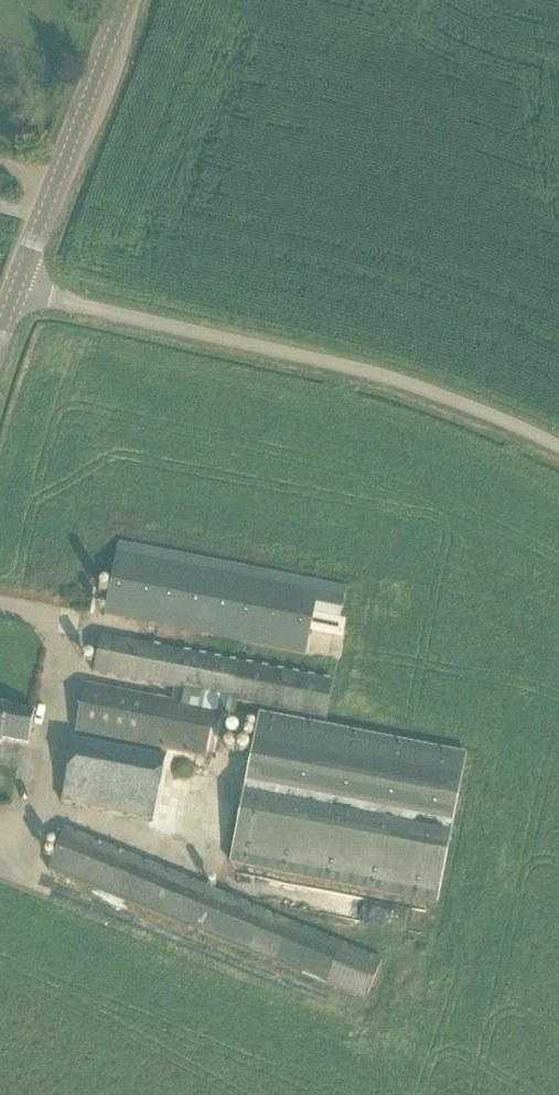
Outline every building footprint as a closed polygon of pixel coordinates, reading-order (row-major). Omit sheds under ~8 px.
[(118,543),(104,616),(305,656),(310,630),(342,637),(345,622),(340,621),(346,589),(118,543)] [(330,684),(100,638),(92,674),(173,690),(237,703),(323,720),(330,684)] [(237,703),(173,690),(171,702),(84,685),(75,734),(205,758),(213,716),(234,720),(237,703)] [(26,746),(32,714),(0,707),(0,740),(26,746)] [(438,904),(466,755),(259,714),(229,863),(438,904)] [(60,804),(153,822),(165,757),(72,741),(60,804)] [(47,872),(364,1002),(369,990),(382,960),(65,830),(47,872)]
